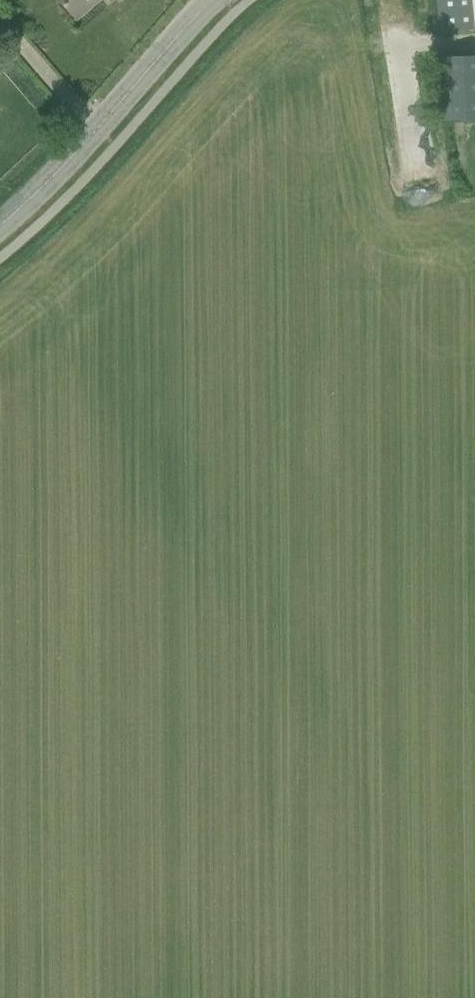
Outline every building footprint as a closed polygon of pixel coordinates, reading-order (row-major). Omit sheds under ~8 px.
[(75,17),(94,0),(59,0),(75,17)] [(441,31),(474,27),(474,0),(438,0),(441,31)] [(440,56),(442,120),(474,119),(474,55),(440,56)]
